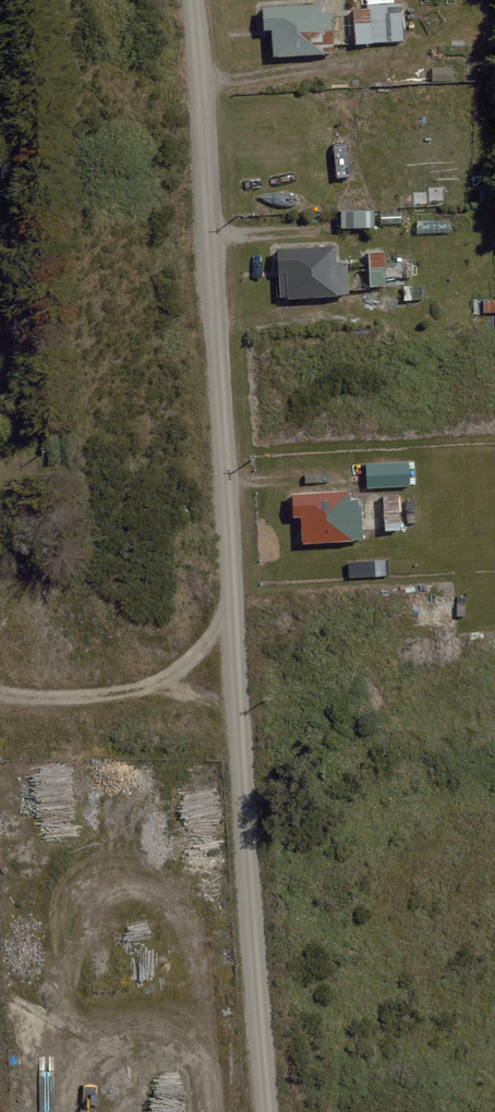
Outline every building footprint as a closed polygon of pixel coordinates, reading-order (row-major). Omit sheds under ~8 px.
[(368,8),(353,9),(356,46),(406,42),(403,3),(368,5),(368,8)] [(320,5),(263,8),(264,30),(272,30),(274,56),(335,53),(332,12),(321,13),(320,5)] [(401,223),(401,211),(381,212),(381,224),(401,223)] [(341,229),(374,228),(374,212),(341,213),(341,229)] [(450,234),(449,220),(417,221),(417,234),(450,234)] [(277,250),(281,299),(350,294),(348,265),(336,266),(335,246),(277,250)] [(385,252),(369,253),(371,287),(387,286),(387,278),(413,277),(412,262),(385,263),(385,252)] [(409,462),(366,464),(367,488),(410,486),(409,462)] [(302,516),(304,544),(365,541),(362,499),(352,500),(351,491),(292,495),(293,516),(302,516)] [(350,578),(390,574),(389,559),(348,563),(350,578)]
